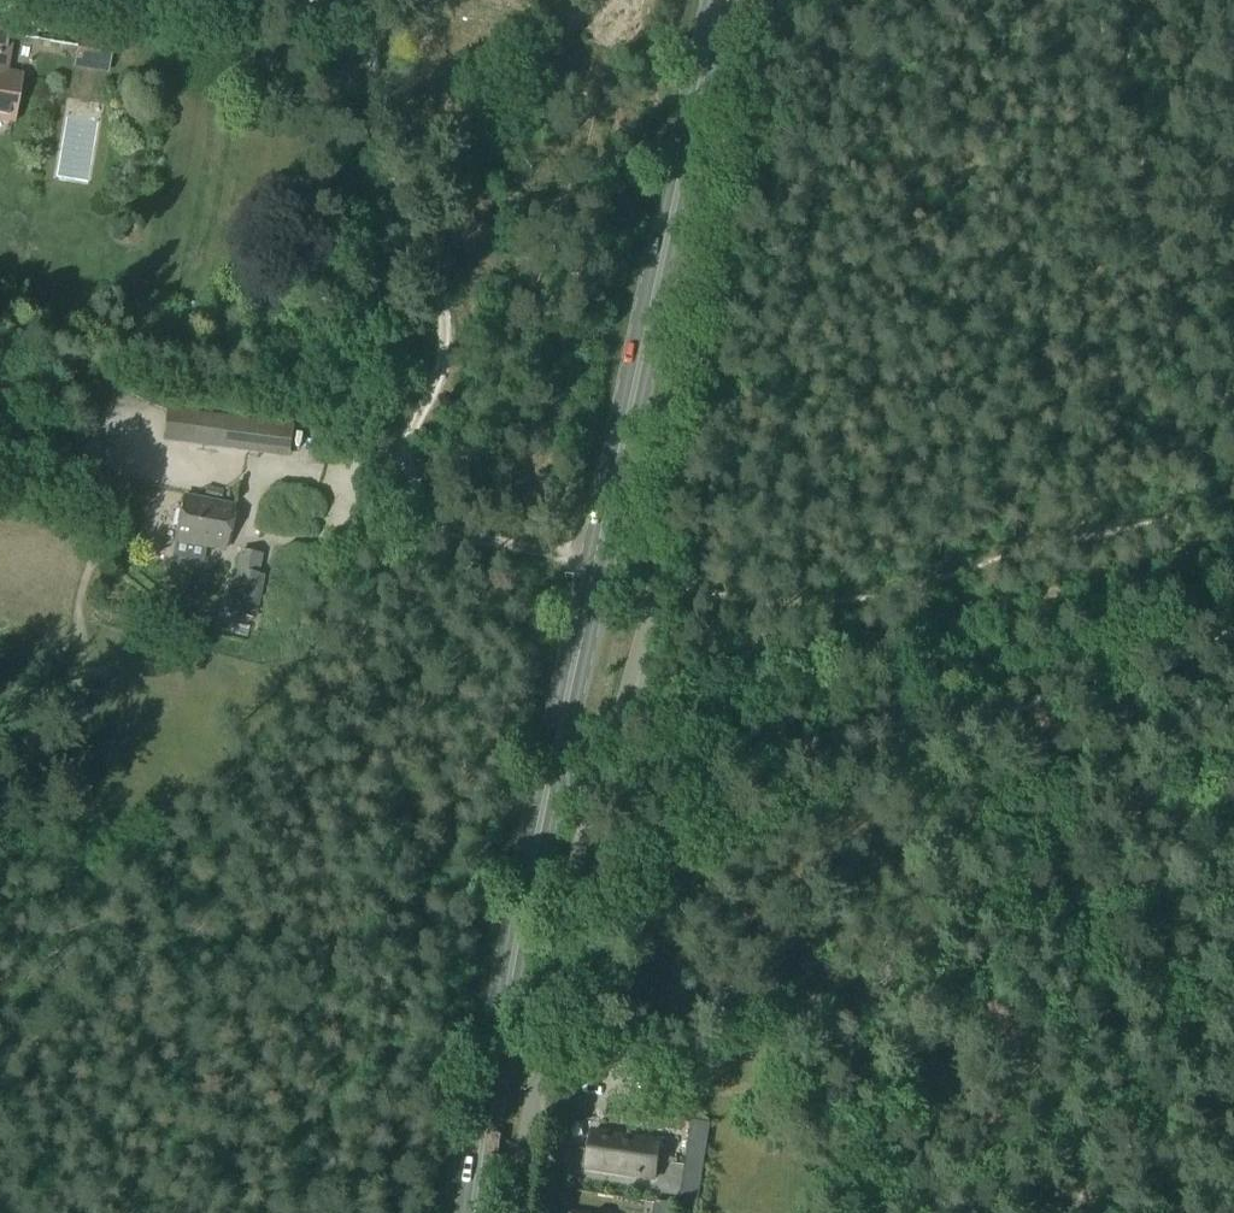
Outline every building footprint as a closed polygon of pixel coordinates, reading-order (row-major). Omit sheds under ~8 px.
[(19,77),(5,75),(11,33),(0,32),(0,119),(12,121),(19,77)] [(108,67),(112,43),(81,37),(77,61),(108,67)] [(263,423),(167,412),(163,442),(259,453),(263,423)] [(226,550),(234,510),(185,500),(177,540),(226,550)] [(256,619),(263,579),(257,578),(261,556),(242,553),(231,614),(256,619)] [(609,1030),(608,1045),(630,1046),(631,1032),(609,1030)] [(656,1180),(661,1148),(662,1143),(594,1133),(588,1169),(656,1180)] [(689,1142),(682,1188),(700,1190),(707,1145),(689,1142)] [(674,1206),(655,1204),(654,1212),(673,1212),(674,1206)]
